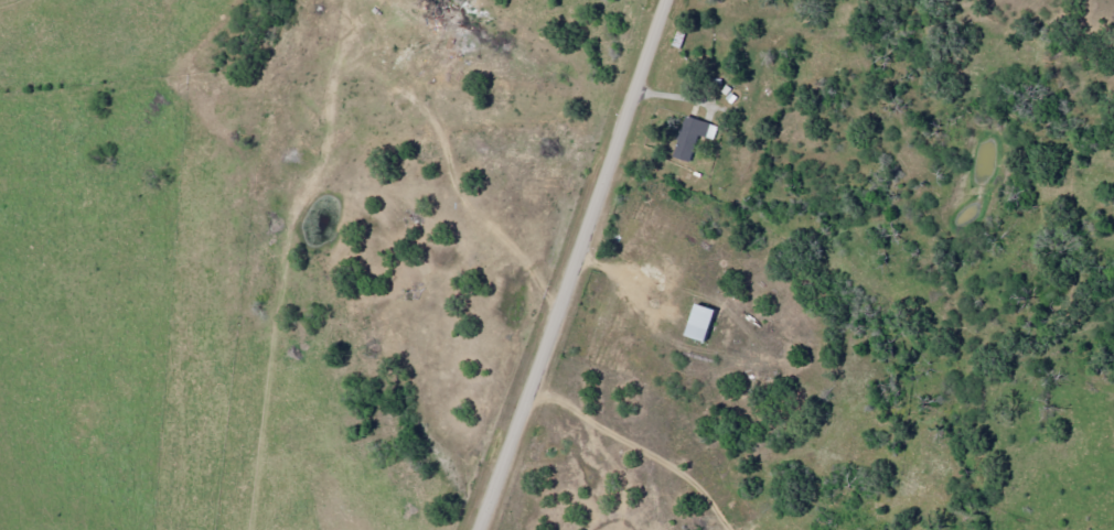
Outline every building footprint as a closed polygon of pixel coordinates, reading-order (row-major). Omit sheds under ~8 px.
[(670,157),(687,162),(695,135),(712,140),(716,126),(683,115),(670,157)] [(713,309),(688,304),(682,338),(706,343),(713,309)]
